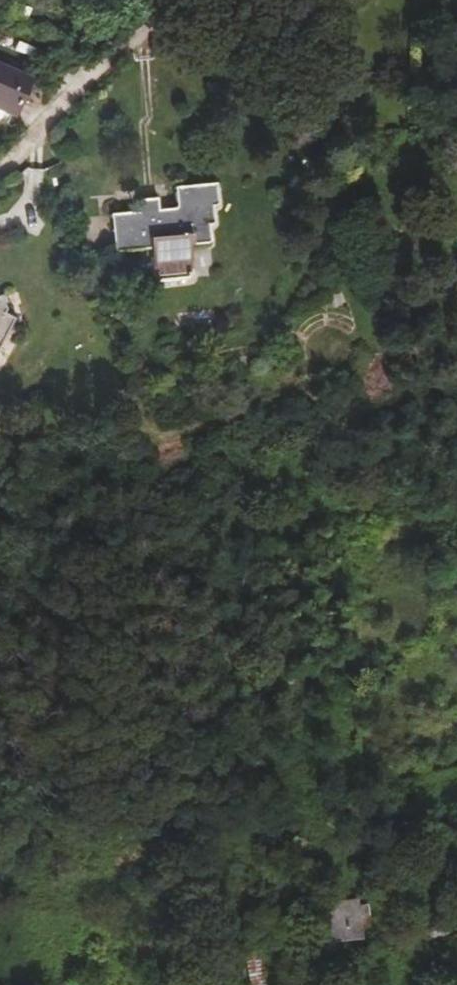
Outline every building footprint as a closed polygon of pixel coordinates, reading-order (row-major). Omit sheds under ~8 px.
[(29,79),(0,66),(0,111),(13,116),(29,79)] [(112,215),(115,254),(150,250),(153,283),(186,280),(192,275),(190,246),(208,245),(210,243),(210,227),(214,224),(214,208),(218,204),(216,185),(175,189),(177,206),(176,209),(160,210),(159,200),(138,201),(138,213),(112,215)] [(14,320),(4,315),(6,309),(1,298),(0,298),(0,344),(14,320)] [(357,929),(356,906),(355,902),(321,906),(324,942),(358,938),(357,929)] [(365,905),(356,906),(357,929),(368,929),(365,905)] [(442,944),(456,942),(456,914),(422,919),(425,946),(442,944)] [(249,984),(266,984),(264,969),(276,967),(271,947),(258,948),(257,938),(241,941),(249,984)] [(442,951),(442,944),(425,946),(426,953),(442,951)]
